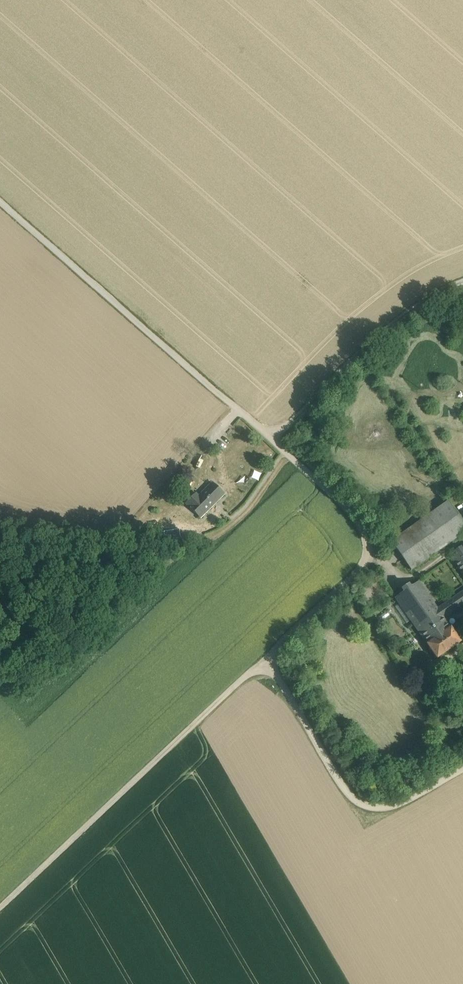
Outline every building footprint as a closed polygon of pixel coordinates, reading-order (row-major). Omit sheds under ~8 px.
[(199,497),(198,497),(210,509),(224,495),(213,483),(199,497)] [(210,509),(198,497),(199,497),(196,494),(186,504),(201,518),(210,509)] [(391,542),(411,571),(462,535),(462,523),(449,502),(391,542)] [(452,559),(462,575),(462,551),(452,559)] [(419,582),(395,598),(427,645),(450,628),(444,618),(438,609),(419,582)] [(438,609),(444,618),(462,605),(462,592),(438,609)] [(427,645),(437,660),(461,643),(451,628),(450,628),(427,645)]
